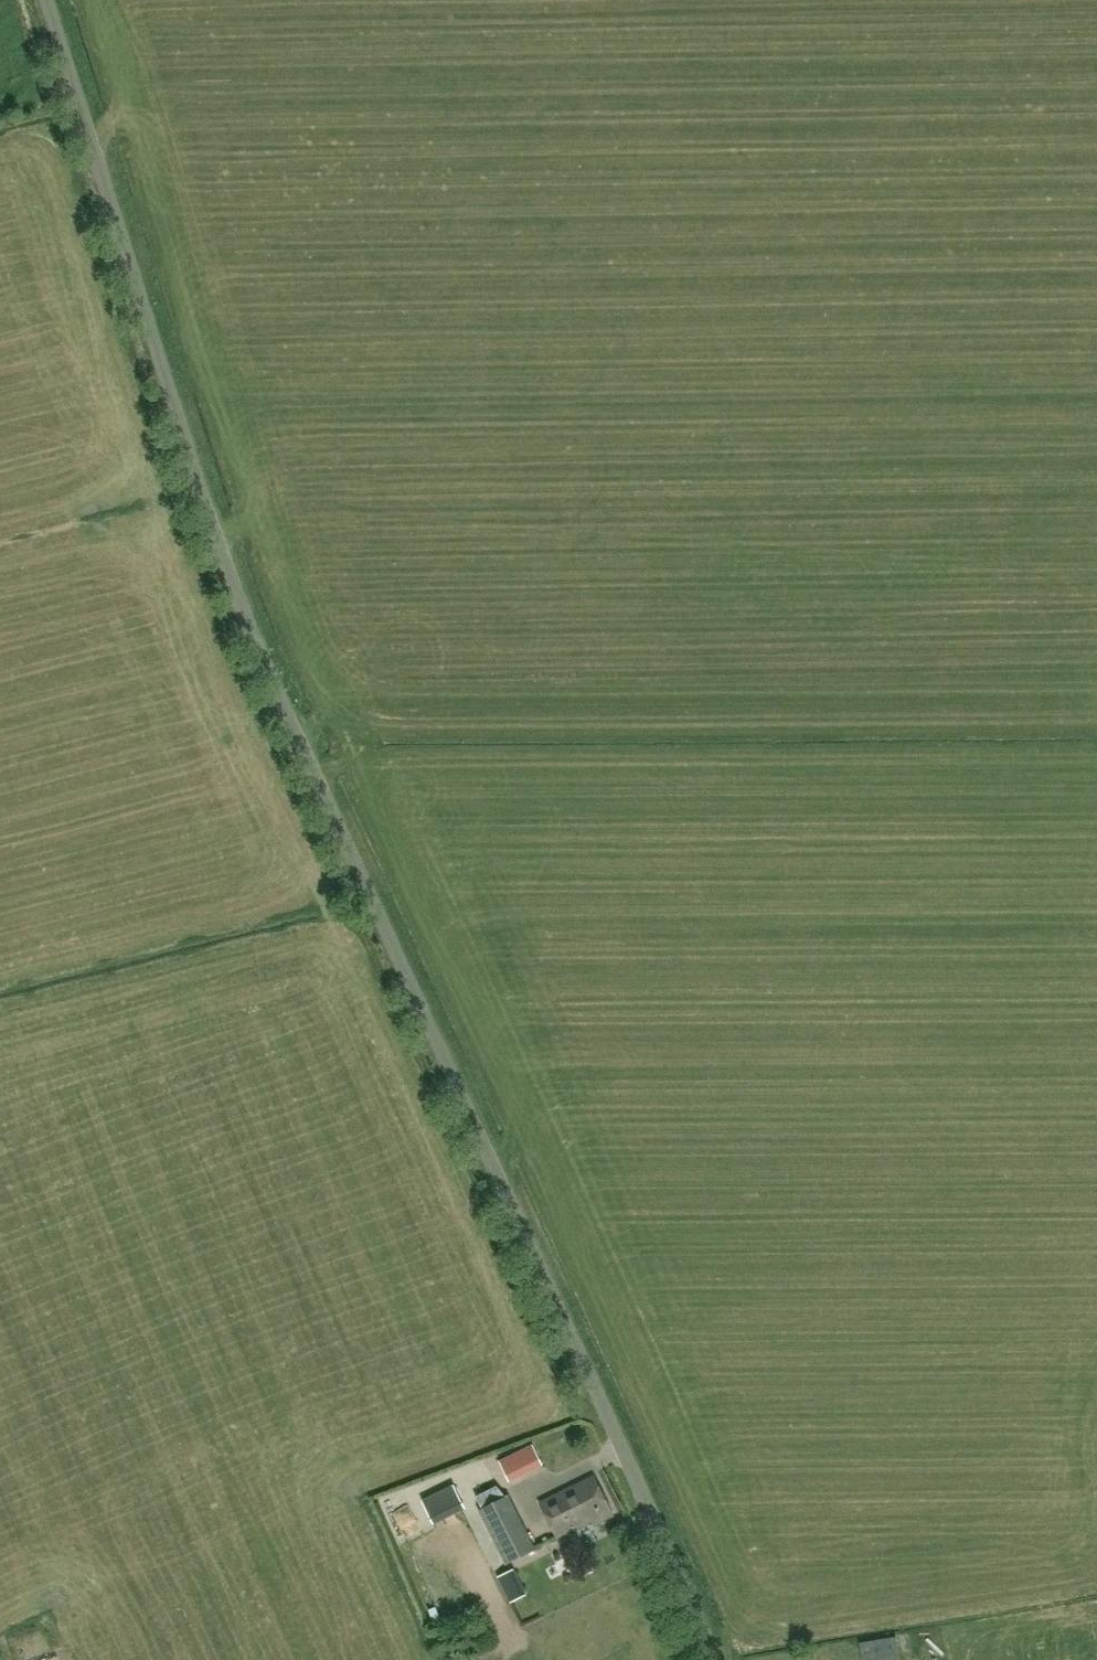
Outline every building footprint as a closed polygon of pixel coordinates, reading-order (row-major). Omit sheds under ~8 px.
[(509,1483),(543,1466),(533,1445),(499,1462),(509,1483)] [(593,1525),(613,1516),(593,1476),(540,1502),(558,1538),(591,1522),(593,1525)] [(509,1496),(506,1497),(499,1483),(475,1495),(482,1509),(478,1511),(504,1563),(535,1548),(509,1496)] [(431,1517),(462,1502),(454,1484),(422,1499),(431,1517)] [(522,1596),(510,1571),(498,1577),(510,1602),(522,1596)] [(896,1637),(859,1642),(860,1659),(900,1659),(896,1637)]
